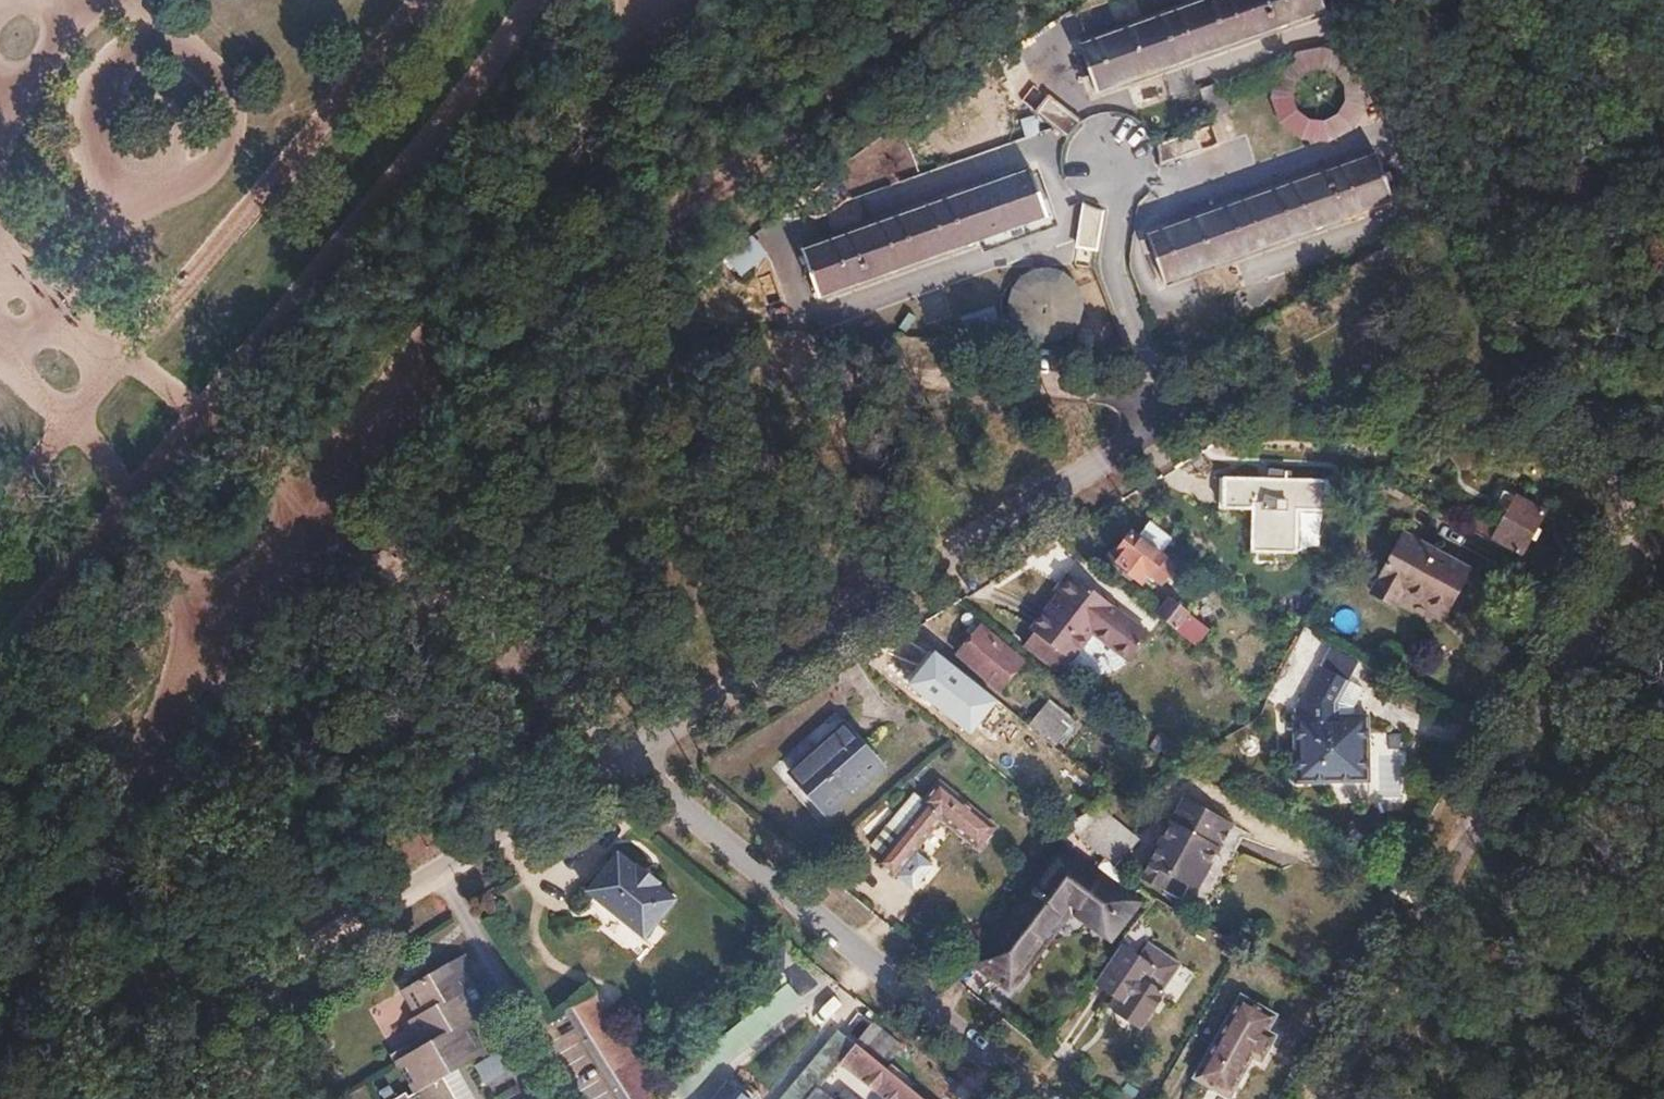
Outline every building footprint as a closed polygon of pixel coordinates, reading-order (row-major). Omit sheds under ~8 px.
[(1079,41),(1095,89),(1322,9),(1319,0),(1196,0),(1079,41)] [(1046,96),(1032,111),(1061,136),(1074,121),(1046,96)] [(1185,132),(1148,145),(1154,163),(1191,150),(1185,132)] [(1374,151),(1144,233),(1160,282),(1390,200),(1374,151)] [(1036,163),(800,248),(817,296),(1053,213),(1036,163)] [(1083,205),(1074,244),(1093,248),(1103,210),(1083,205)] [(720,254),(737,275),(765,253),(748,232),(720,254)] [(1076,334),(1080,274),(1013,269),(1008,329),(1076,334)] [(1221,476),(1220,506),(1249,506),(1248,549),(1295,550),(1296,507),(1325,507),(1325,478),(1221,476)] [(1478,518),(1473,527),(1519,552),(1542,511),(1501,488),(1483,521),(1478,518)] [(1130,532),(1110,559),(1140,583),(1146,574),(1149,576),(1163,558),(1157,553),(1170,537),(1146,519),(1134,535),(1130,532)] [(1402,532),(1368,592),(1391,605),(1400,590),(1443,614),(1469,569),(1402,532)] [(1178,562),(1171,572),(1197,592),(1204,582),(1178,562)] [(1073,578),(1047,613),(1085,643),(1092,634),(1129,662),(1149,636),(1073,578)] [(1166,600),(1155,614),(1195,645),(1206,630),(1166,600)] [(1047,613),(1033,630),(1072,660),(1085,643),(1047,613)] [(981,629),(960,655),(998,686),(1018,660),(981,629)] [(933,655),(910,685),(945,714),(969,685),(933,655)] [(1300,715),(1295,715),(1296,780),(1371,779),(1369,714),(1339,715),(1338,698),(1350,677),(1323,661),(1300,700),(1300,715)] [(986,692),(977,703),(993,716),(1002,705),(986,692)] [(1040,712),(1028,726),(1052,745),(1064,731),(1040,712)] [(842,723),(787,773),(825,815),(879,765),(842,723)] [(923,804),(876,864),(892,877),(939,817),(975,846),(991,826),(937,783),(921,803),(923,804)] [(1096,806),(1064,825),(1103,856),(1117,867),(1138,841),(1096,806)] [(1231,825),(1188,902),(1225,923),(1234,908),(1243,913),(1277,850),(1231,825)] [(616,855),(587,892),(644,938),(672,901),(655,887),(658,883),(633,864),(630,867),(616,855)] [(1103,856),(1094,869),(1116,887),(1126,874),(1117,867),(1103,856)] [(1068,857),(989,963),(1006,977),(1064,900),(1071,900),(1105,927),(1125,901),(1068,857)] [(1122,947),(1098,984),(1121,999),(1112,1012),(1141,1030),(1164,996),(1161,994),(1181,964),(1148,943),(1138,957),(1122,947)] [(436,1081),(432,1076),(446,1067),(450,1073),(481,1053),(464,1025),(485,1013),(478,1002),(472,1006),(464,1011),(455,996),(463,991),(454,977),(461,973),(469,967),(462,956),(398,993),(414,1020),(406,1025),(422,1051),(395,1067),(414,1098),(412,1098),(447,1098),(436,1081)] [(461,973),(454,977),(463,991),(470,987),(461,973)] [(463,991),(455,996),(464,1011),(472,1006),(463,991)] [(1240,994),(1193,1076),(1229,1096),(1253,1054),(1263,1058),(1276,1035),(1267,1030),(1276,1014),(1240,994)] [(565,1012),(619,1098),(632,1098),(650,1088),(592,995),(565,1012)] [(870,1023),(852,1044),(870,1058),(887,1037),(870,1023)] [(837,1031),(806,1068),(822,1081),(837,1063),(852,1044),(837,1031)] [(887,1037),(870,1058),(892,1076),(909,1054),(887,1037)] [(852,1044),(837,1063),(855,1077),(870,1058),(852,1044)] [(501,1049),(472,1062),(481,1083),(510,1071),(501,1049)] [(855,1077),(883,1098),(921,1098),(892,1076),(870,1058),(855,1077)] [(769,1080),(750,1065),(722,1098),(754,1098),(769,1080)] [(446,1067),(432,1076),(436,1081),(450,1073),(446,1067)] [(818,1086),(822,1081),(806,1068),(802,1073),(781,1098),(808,1098),(818,1086)] [(632,1098),(657,1098),(650,1088),(632,1098)]
